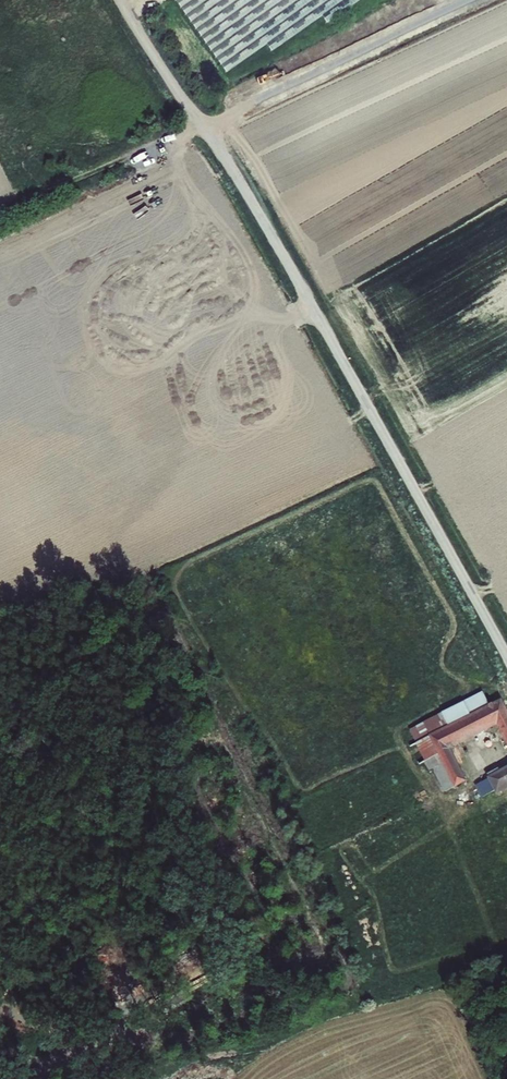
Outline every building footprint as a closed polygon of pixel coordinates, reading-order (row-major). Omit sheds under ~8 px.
[(225,66),(265,38),(271,45),(321,10),(326,18),(351,0),(179,0),(225,66)] [(476,714),(495,704),(491,696),(472,705),(476,714)] [(439,732),(464,785),(472,782),(476,779),(461,747),(506,726),(506,703),(497,708),(495,704),(476,714),(478,717),(457,727),(456,724),(439,732)] [(456,724),(451,715),(420,729),(425,738),(439,732),(456,724)] [(464,785),(439,732),(425,738),(440,768),(442,767),(453,791),(464,785)] [(506,791),(506,771),(498,775),(506,791)] [(477,784),(484,797),(496,790),(489,778),(477,784)]
